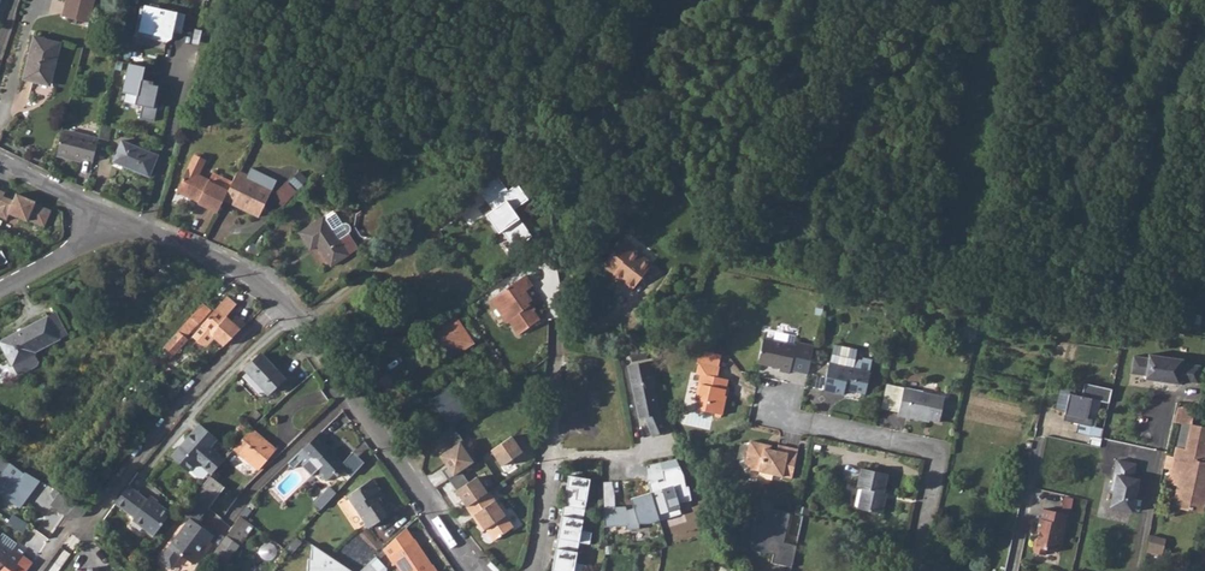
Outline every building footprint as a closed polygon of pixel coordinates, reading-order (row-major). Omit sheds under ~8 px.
[(61,16),(90,23),(96,0),(65,0),(61,16)] [(145,6),(139,32),(151,35),(150,39),(167,43),(171,40),(173,32),(182,34),(186,15),(145,6)] [(60,43),(33,37),(22,78),(50,85),(60,43)] [(140,118),(154,121),(158,102),(155,101),(158,86),(153,85),(153,82),(142,80),(145,67),(129,64),(124,89),(138,92),(136,104),(142,106),(140,118)] [(109,140),(112,127),(102,125),(99,137),(109,140)] [(99,137),(76,132),(75,136),(62,133),(56,157),(70,160),(71,156),(82,158),(93,161),(99,137)] [(123,166),(149,176),(158,155),(122,140),(114,158),(124,162),(123,166)] [(194,156),(188,169),(177,192),(193,200),(194,197),(199,200),(198,202),(197,204),(217,213),(224,200),(228,190),(209,181),(209,179),(198,174),(205,161),(194,156)] [(247,175),(238,171),(232,183),(228,190),(224,200),(259,217),(276,180),(251,168),(247,175)] [(299,171),(290,180),(299,189),(307,180),(299,171)] [(495,172),(475,185),(487,205),(493,201),(495,205),(483,213),(498,234),(501,231),(513,247),(530,235),(517,219),(520,217),(513,209),(528,198),(517,182),(506,190),(495,172)] [(209,179),(209,181),(228,190),(232,183),(212,173),(209,179)] [(295,191),(287,183),(274,196),(282,204),(295,191)] [(51,212),(35,204),(36,202),(17,193),(13,201),(3,196),(5,193),(0,190),(0,216),(6,219),(9,213),(27,221),(28,220),(43,227),(51,212)] [(323,217),(338,240),(348,233),(350,231),(351,227),(349,224),(342,223),(335,213),(331,212),(323,217)] [(299,233),(310,250),(317,245),(331,266),(358,248),(348,233),(338,240),(323,217),(299,233)] [(621,240),(602,265),(614,274),(621,279),(619,281),(632,290),(652,264),(621,240)] [(8,262),(2,250),(0,251),(0,266),(8,262)] [(151,263),(147,268),(154,274),(158,269),(151,263)] [(526,274),(493,297),(509,320),(519,334),(540,319),(528,303),(532,300),(526,291),(533,285),(526,274)] [(237,304),(227,296),(200,326),(192,336),(203,346),(208,345),(214,338),(224,346),(246,324),(236,315),(231,321),(226,317),(237,304)] [(490,299),(506,323),(509,320),(493,297),(490,299)] [(186,337),(211,309),(203,302),(164,346),(175,356),(189,339),(186,337)] [(0,341),(0,342),(16,373),(20,374),(37,365),(38,361),(33,352),(67,334),(56,313),(0,341)] [(473,342),(454,315),(446,321),(449,324),(433,336),(438,343),(466,348),(473,342)] [(961,336),(976,340),(978,328),(963,325),(961,336)] [(796,345),(764,338),(758,363),(780,368),(779,371),(789,373),(790,370),(808,374),(814,345),(797,341),(796,345)] [(844,389),(865,394),(870,372),(869,372),(871,360),(861,357),(861,360),(855,359),(857,349),(834,344),(829,363),(823,390),(843,394),(844,389)] [(724,395),(726,387),(728,379),(717,377),(719,367),(717,366),(706,364),(709,352),(700,350),(697,361),(698,362),(695,373),(700,374),(694,397),(697,398),(696,403),(701,410),(708,412),(722,415),(726,396),(724,395)] [(706,364),(717,366),(719,357),(718,354),(709,352),(706,364)] [(261,354),(245,369),(268,393),(284,378),(261,354)] [(1182,359),(1148,355),(1147,358),(1132,356),(1130,374),(1145,376),(1144,380),(1179,385),(1179,381),(1197,383),(1199,365),(1182,363),(1182,359)] [(659,414),(648,361),(627,365),(638,418),(644,417),(653,437),(666,430),(659,414)] [(1090,426),(1091,419),(1086,418),(1090,399),(1108,403),(1111,389),(1084,383),(1081,396),(1069,393),(1069,391),(1059,389),(1054,409),(1064,411),(1063,415),(1067,421),(1077,424),(1090,426)] [(898,412),(903,388),(886,384),(881,408),(898,412)] [(428,399),(448,426),(468,413),(450,386),(428,399)] [(944,397),(903,388),(898,412),(897,415),(906,417),(907,415),(929,420),(939,422),(944,397)] [(600,399),(592,398),(591,406),(599,407),(600,399)] [(1172,422),(1191,426),(1194,411),(1176,407),(1172,422)] [(249,417),(254,422),(260,414),(255,410),(249,417)] [(1091,419),(1090,426),(1077,424),(1075,433),(1091,437),(1094,427),(1095,420),(1091,419)] [(217,439),(200,423),(193,431),(211,447),(217,439)] [(1179,483),(1184,484),(1179,505),(1188,507),(1188,509),(1191,510),(1192,508),(1202,510),(1204,494),(1204,464),(1202,463),(1204,448),(1204,429),(1191,426),(1186,450),(1177,449),(1176,454),(1172,470),(1181,472),(1179,483)] [(1094,427),(1091,437),(1100,439),(1102,429),(1094,427)] [(234,448),(259,469),(276,450),(250,428),(234,448)] [(437,455),(462,438),(457,430),(432,447),(437,455)] [(211,447),(193,431),(186,440),(187,441),(181,447),(180,446),(171,456),(188,472),(197,462),(211,475),(224,459),(211,447)] [(304,467),(312,459),(317,459),(322,464),(315,471),(325,482),(334,473),(337,476),(346,467),(342,463),(329,449),(330,448),(324,442),(327,439),(320,432),(294,457),(300,462),(304,467)] [(522,452),(510,434),(489,449),(500,466),(522,452)] [(452,477),(477,460),(462,438),(437,455),(452,477)] [(765,445),(749,441),(745,462),(750,469),(792,478),(798,449),(778,445),(777,451),(770,449),(765,448),(765,445)] [(352,453),(342,463),(346,467),(353,475),(363,464),(352,453)] [(1165,469),(1172,470),(1176,454),(1168,453),(1165,469)] [(1132,507),(1139,475),(1132,473),(1136,459),(1117,455),(1110,485),(1113,486),(1110,503),(1132,507)] [(9,463),(6,461),(0,457),(0,470),(3,472),(9,463)] [(315,471),(322,464),(317,459),(312,459),(304,467),(311,474),(315,471)] [(0,475),(0,493),(19,508),(30,493),(20,485),(27,476),(9,463),(3,472),(0,475)] [(887,474),(861,468),(857,487),(862,488),(857,508),(882,514),(887,494),(883,493),(887,474)] [(1169,483),(1178,485),(1179,483),(1181,472),(1172,470),(1169,483)] [(1025,475),(1017,474),(1014,488),(1022,490),(1025,475)] [(488,492),(476,475),(454,491),(466,506),(488,492)] [(569,475),(552,570),(585,570),(586,565),(575,563),(579,542),(589,544),(592,533),(581,531),(590,479),(569,475)] [(211,476),(194,497),(208,508),(225,487),(211,476)] [(390,513),(379,497),(376,492),(380,489),(373,478),(347,495),(368,528),(390,513)] [(1174,504),(1179,505),(1184,484),(1179,483),(1178,485),(1174,504)] [(82,515),(87,510),(75,502),(47,485),(40,496),(67,514),(65,517),(67,517),(76,518),(82,515)] [(115,504),(134,518),(132,520),(154,536),(171,512),(156,502),(155,504),(148,499),(147,500),(128,486),(115,504)] [(488,492),(466,506),(473,516),(475,514),(485,529),(486,528),(494,540),(513,527),(488,492)] [(623,506),(602,507),(603,527),(625,525),(625,528),(638,528),(638,525),(659,520),(650,493),(629,498),(632,508),(625,510),(623,506)] [(157,501),(150,496),(149,497),(148,499),(155,504),(156,502),(157,501)] [(1066,496),(1064,510),(1072,511),(1074,497),(1066,496)] [(194,497),(182,512),(189,518),(159,560),(171,569),(181,556),(193,564),(200,554),(200,551),(202,548),(204,549),(213,536),(197,523),(208,508),(194,497)] [(790,512),(764,506),(760,525),(754,523),(749,545),(752,549),(773,554),(772,562),(792,567),(797,545),(784,542),(790,512)] [(1056,552),(1066,514),(1042,509),(1036,530),(1038,531),(1037,538),(1034,539),(1032,549),(1034,553),(1044,555),(1046,549),(1056,552)] [(473,516),(483,531),(485,529),(475,514),(473,516)] [(240,516),(213,552),(226,561),(253,525),(240,516)] [(383,549),(394,565),(396,563),(401,570),(436,570),(415,538),(414,539),(406,528),(383,549)] [(11,551),(13,548),(17,543),(3,533),(0,537),(0,543),(11,551)] [(1156,538),(1150,537),(1147,549),(1153,550),(1156,538)] [(1153,550),(1162,552),(1164,540),(1156,538),(1153,550)] [(11,551),(0,543),(0,570),(13,570),(24,556),(13,548),(11,551)] [(309,558),(308,570),(352,570),(312,545),(312,558),(309,558)] [(32,562),(24,556),(13,570),(26,570),(32,562)]
